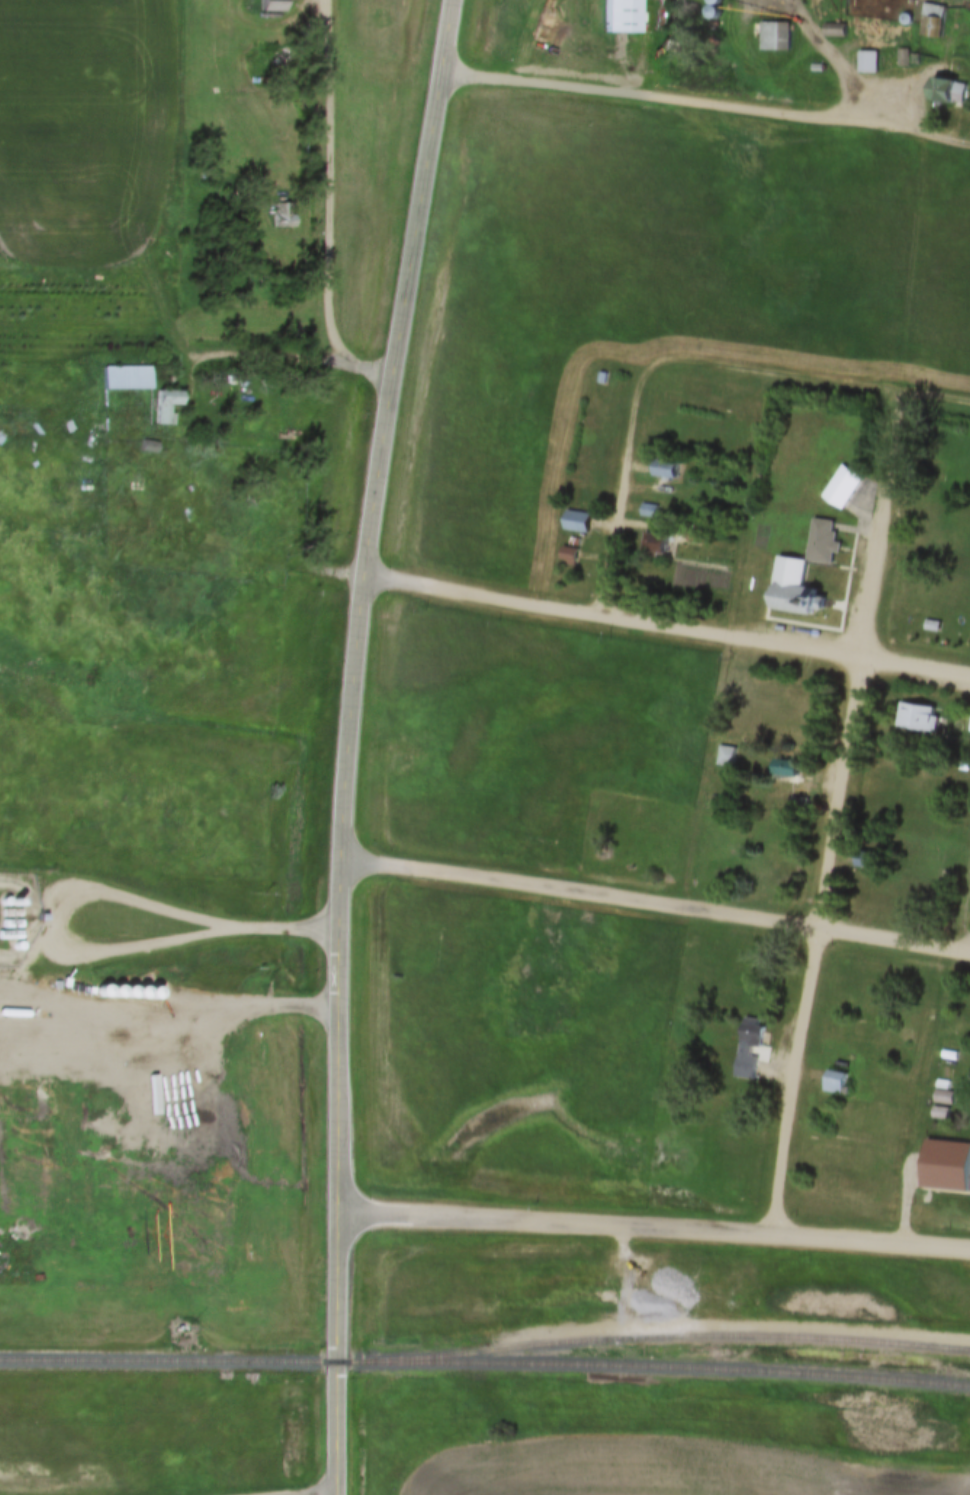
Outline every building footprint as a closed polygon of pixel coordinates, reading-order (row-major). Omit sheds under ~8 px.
[(260,12),(260,0),(284,0),(284,12),(260,12)] [(925,2),(946,7),(940,37),(919,33),(925,2)] [(791,21),(791,50),(760,50),(761,21),(791,21)] [(824,23),(845,23),(845,36),(824,36),(824,23)] [(899,48),(909,48),(909,66),(899,66),(899,48)] [(859,50),(878,50),(878,73),(859,73),(859,50)] [(811,64),(824,64),(824,72),(811,72),(811,64)] [(966,84),(962,103),(951,101),(951,103),(921,97),(926,74),(955,80),(955,82),(966,84)] [(274,204),(290,204),(289,214),(293,215),(293,228),(273,228),(274,204)] [(102,368),(150,368),(150,391),(102,390),(102,368)] [(600,372),(608,373),(606,386),(597,385),(600,372)] [(241,386),(250,386),(249,394),(241,394),(241,386)] [(155,391),(179,393),(178,406),(168,405),(167,414),(173,414),(172,427),(152,425),(155,391)] [(91,431),(103,431),(103,448),(91,448),(91,431)] [(141,440),(157,442),(155,454),(139,452),(141,440)] [(656,459),(678,462),(675,480),(653,476),(656,459)] [(821,497),(842,465),(863,479),(842,510),(821,497)] [(643,503),(657,506),(655,518),(641,515),(643,503)] [(568,510),(592,514),(588,534),(564,530),(568,510)] [(841,543),(839,554),(833,553),(831,565),(806,561),(813,518),(833,522),(832,531),(837,532),(835,542),(841,543)] [(646,532),(668,536),(664,560),(642,556),(646,532)] [(571,537),(581,539),(579,547),(569,545),(571,537)] [(563,546),(578,549),(576,566),(568,564),(568,560),(561,559),(563,546)] [(815,596),(825,598),(823,611),(813,610),(812,616),(770,609),(779,557),(807,562),(802,587),(816,590),(815,596)] [(925,620),(941,623),(940,634),(923,631),(925,620)] [(900,703),(935,709),(933,718),(937,719),(935,732),(931,731),(931,734),(895,728),(900,703)] [(717,737),(731,739),(727,759),(714,757),(717,737)] [(776,760),(801,764),(798,782),(773,778),(776,760)] [(958,779),(969,782),(969,792),(956,789),(958,779)] [(799,813),(802,800),(792,798),(789,810),(799,813)] [(858,851),(875,854),(872,870),(855,867),(858,851)] [(54,982),(62,982),(62,990),(54,990),(54,982)] [(742,1027),(744,1018),(759,1020),(757,1028),(763,1029),(760,1049),(752,1047),(751,1054),(738,1051),(740,1042),(734,1041),(737,1026),(742,1027)] [(945,1049),(960,1052),(958,1061),(943,1059),(945,1049)] [(829,1071),(847,1074),(844,1095),(825,1092),(829,1071)] [(939,1079),(952,1081),(950,1090),(937,1088),(939,1079)] [(741,1081),(757,1083),(756,1094),(740,1093),(741,1081)] [(955,1093),(953,1106),(934,1103),(936,1090),(955,1093)] [(934,1105),(950,1108),(948,1121),(932,1118),(934,1105)] [(921,1182),(923,1137),(968,1140),(966,1185),(921,1182)]
